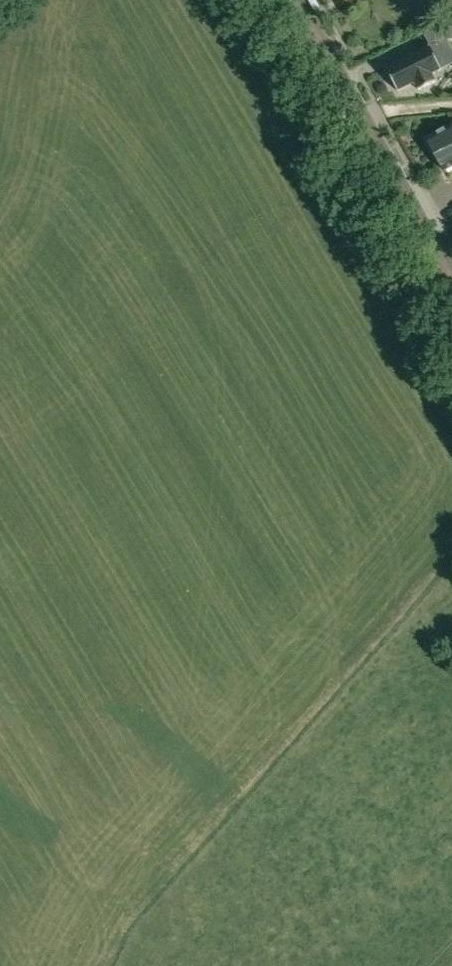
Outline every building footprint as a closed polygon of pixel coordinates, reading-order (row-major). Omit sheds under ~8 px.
[(440,40),(448,40),(451,40),(451,27),(440,28),(440,40)] [(386,68),(397,92),(414,83),(418,91),(436,82),(432,75),(441,70),(434,55),(443,51),(439,42),(430,47),(430,46),(386,68)] [(426,140),(443,171),(451,167),(451,125),(426,140)]
